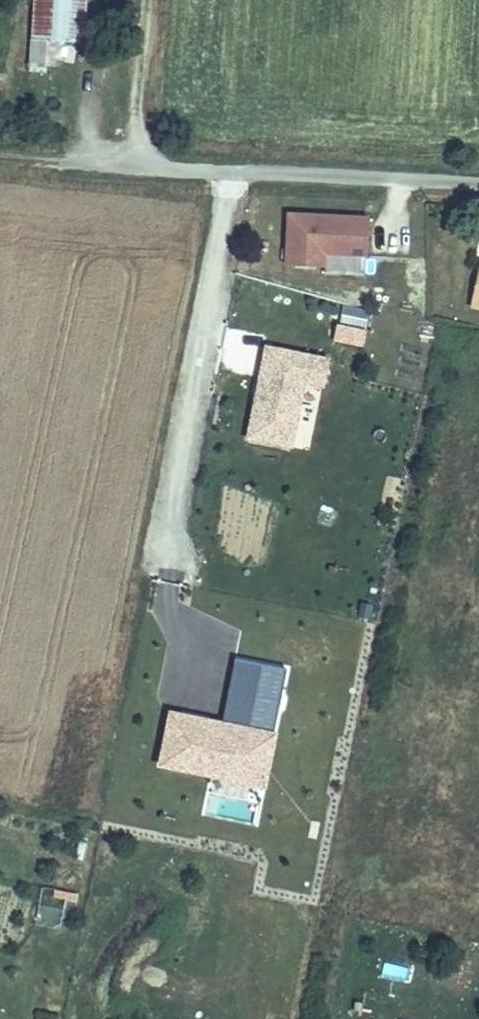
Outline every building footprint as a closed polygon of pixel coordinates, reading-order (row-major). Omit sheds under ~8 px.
[(31,39),(47,41),(83,43),(86,0),(34,0),(31,39)] [(45,72),(47,41),(31,39),(29,71),(45,72)] [(366,256),(368,219),(288,215),(286,266),(323,268),(324,254),(366,256)] [(472,299),(470,308),(478,310),(478,301),(472,299)] [(364,344),(367,327),(338,321),(335,338),(364,344)] [(290,448),(303,383),(323,387),(328,361),(265,348),(247,439),(290,448)] [(272,737),(286,670),(235,659),(227,694),(242,697),(235,729),(221,726),(170,715),(160,764),(207,774),(210,758),(253,766),(253,764),(259,734),(272,737)] [(235,729),(242,697),(227,694),(221,726),(235,729)] [(262,785),(272,737),(259,734),(253,764),(253,766),(210,758),(207,774),(262,785)] [(71,931),(78,894),(40,887),(33,924),(71,931)]
